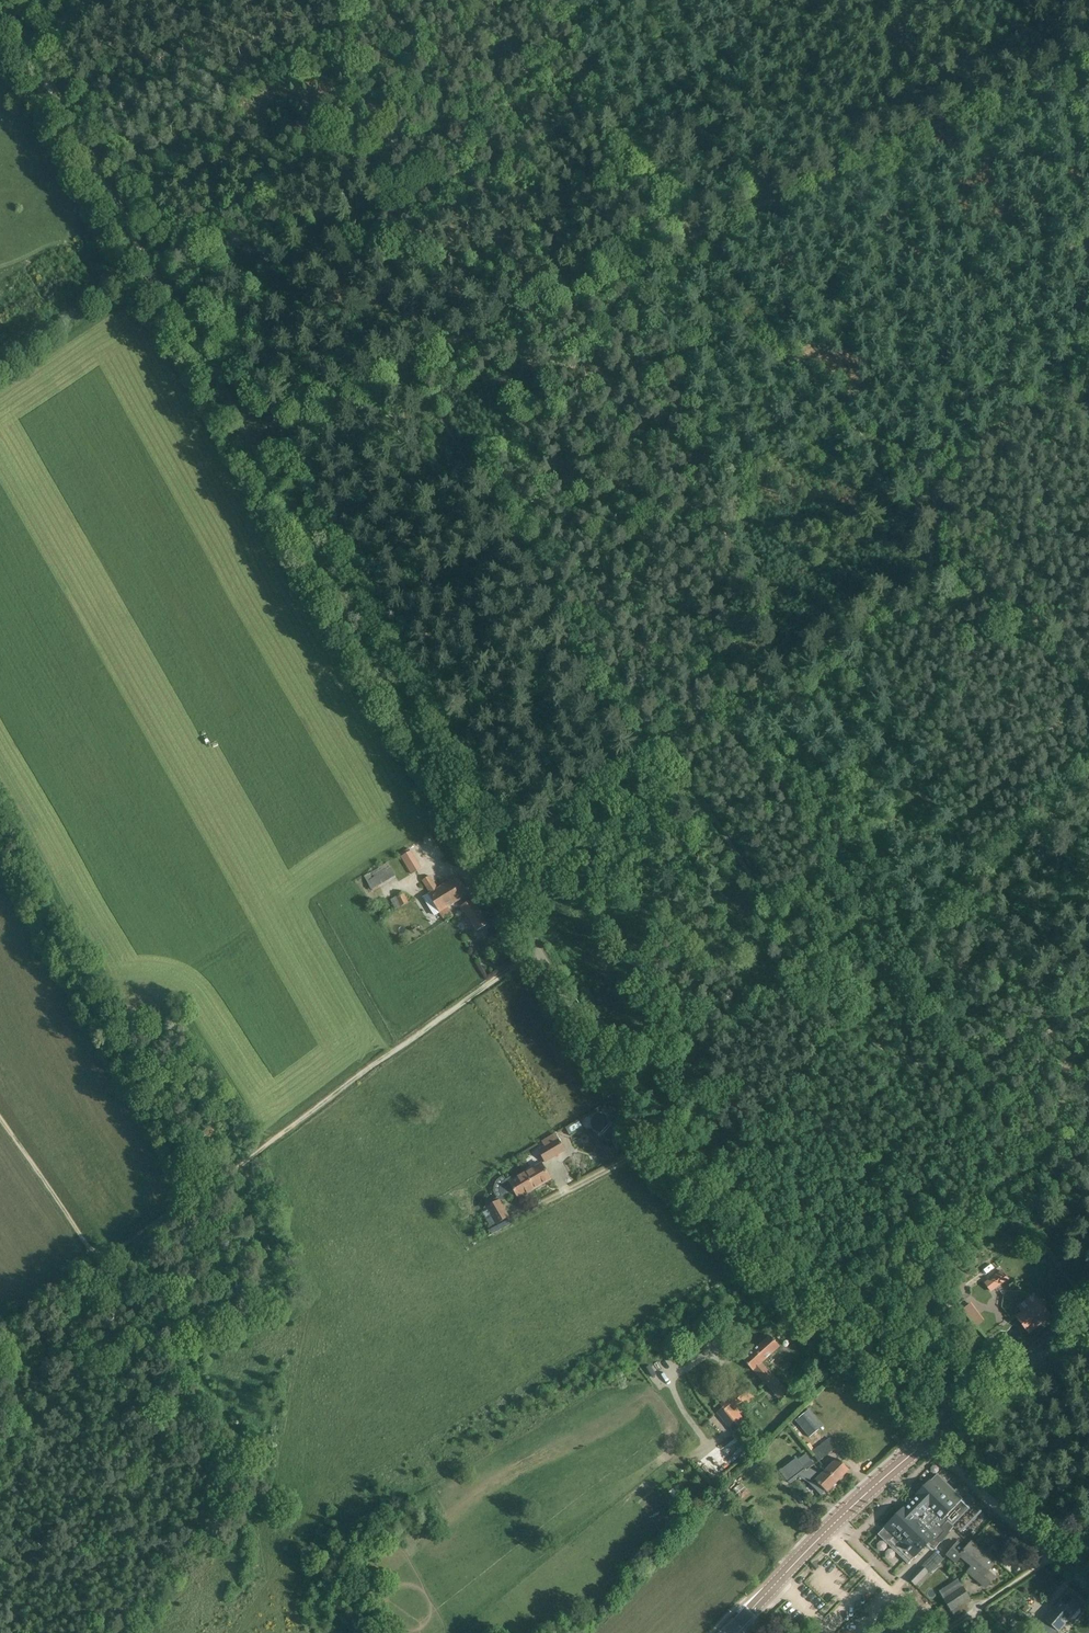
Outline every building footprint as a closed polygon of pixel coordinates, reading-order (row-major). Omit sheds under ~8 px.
[(365,877),(374,891),(397,876),(388,861),(365,877)] [(418,863),(408,869),(412,874),(421,869),(418,863)] [(453,904),(443,886),(438,889),(430,876),(422,881),(430,893),(422,898),(435,917),(441,913),(440,912),(448,908),(448,907),(453,904)] [(461,907),(477,931),(487,925),(471,900),(468,895),(457,877),(443,886),(453,904),(461,899),(465,904),(461,907)] [(404,893),(391,900),(395,909),(409,903),(404,893)] [(446,921),(454,916),(448,908),(440,912),(441,913),(446,921)] [(558,1139),(539,1150),(546,1162),(565,1151),(558,1139)] [(551,1180),(542,1164),(526,1173),(535,1189),(551,1180)] [(499,1190),(500,1192),(502,1196),(514,1190),(519,1199),(535,1189),(526,1173),(517,1178),(516,1175),(506,1181),(504,1181),(502,1183),(500,1185),(499,1187),(499,1190)] [(510,1218),(500,1201),(499,1201),(491,1205),(487,1208),(493,1217),(487,1221),(491,1229),(510,1218)] [(984,1283),(990,1293),(1008,1280),(1001,1270),(984,1283)] [(1037,1300),(1016,1317),(1028,1333),(1050,1317),(1037,1300)] [(975,1326),(983,1320),(971,1304),(963,1310),(975,1326)] [(781,1401),(789,1394),(761,1363),(780,1347),(770,1336),(743,1360),(753,1371),(765,1384),(781,1401)] [(739,1413),(749,1405),(748,1404),(758,1395),(747,1383),(720,1405),(726,1413),(720,1418),(734,1434),(747,1423),(739,1413)] [(809,1410),(796,1421),(809,1437),(823,1427),(809,1410)] [(829,1438),(811,1452),(819,1462),(836,1448),(829,1438)] [(809,1468),(814,1465),(809,1457),(806,1460),(803,1456),(782,1471),(782,1470),(780,1471),(790,1483),(798,1477),(809,1468)] [(826,1470),(838,1481),(849,1470),(842,1464),(843,1463),(841,1461),(841,1462),(837,1459),(826,1470)] [(820,1495),(821,1495),(825,1491),(827,1492),(838,1481),(826,1470),(820,1476),(815,1472),(809,1468),(798,1477),(804,1479),(809,1482),(813,1485),(817,1489),(821,1494),(820,1495)] [(962,1499),(961,1499),(950,1489),(937,1476),(937,1475),(937,1474),(917,1495),(913,1500),(912,1499),(910,1501),(908,1503),(909,1504),(905,1508),(904,1508),(878,1535),(908,1564),(928,1543),(935,1549),(940,1543),(941,1543),(950,1533),(949,1532),(954,1526),(953,1526),(969,1508),(961,1501),(962,1499)] [(742,1483),(734,1489),(739,1496),(747,1490),(742,1483)] [(968,1572),(986,1587),(995,1577),(988,1571),(997,1561),(990,1556),(989,1557),(972,1542),(966,1549),(958,1543),(947,1556),(955,1563),(960,1557),(972,1567),(968,1572)] [(936,1552),(922,1566),(930,1573),(944,1559),(936,1552)] [(922,1566),(909,1580),(917,1588),(931,1574),(930,1573),(922,1566)] [(944,1588),(938,1592),(943,1599),(951,1611),(959,1605),(970,1599),(962,1587),(949,1595),(944,1588)] [(1080,1613),(1080,1610),(1079,1608),(1080,1607),(1066,1594),(1045,1619),(1045,1620),(1040,1627),(1045,1631),(1043,1632),(1056,1632),(1058,1631),(1059,1632),(1070,1619),(1072,1620),(1075,1619),(1080,1613)]
